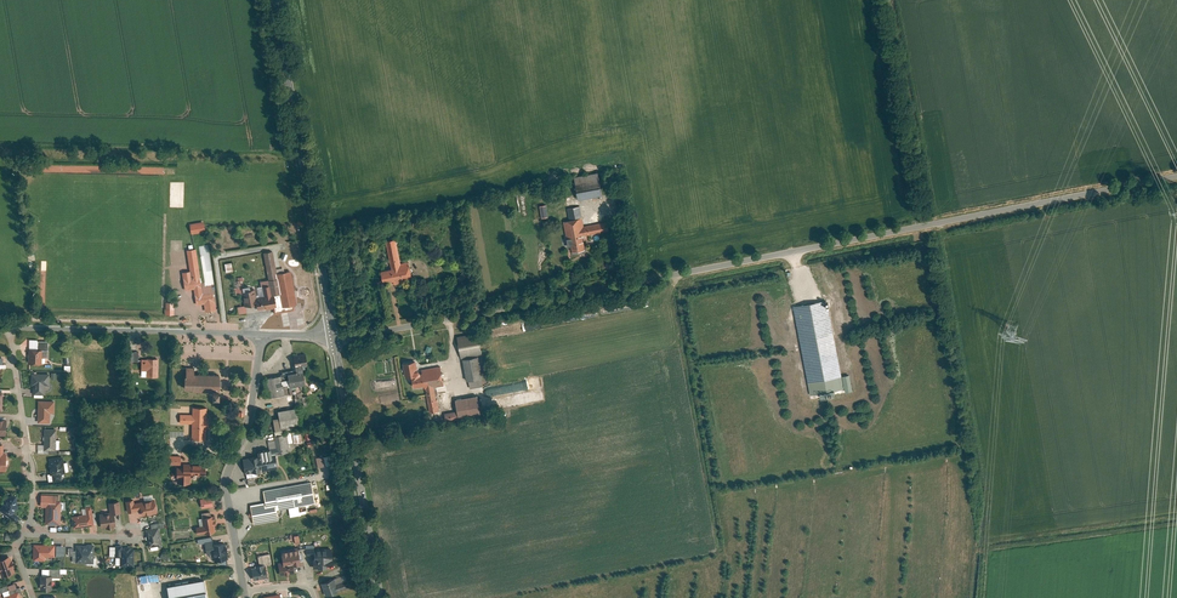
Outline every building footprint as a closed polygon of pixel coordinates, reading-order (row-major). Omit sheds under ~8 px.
[(567,177),(572,201),(598,195),(593,171),(567,177)] [(547,204),(541,205),(542,217),(549,216),(547,204)] [(561,217),(574,215),(573,205),(560,207),(561,217)] [(559,221),(566,254),(580,251),(577,236),(603,231),(601,220),(577,225),(575,218),(559,221)] [(191,225),(193,234),(206,232),(205,223),(191,225)] [(394,238),(384,240),(390,267),(379,269),(382,285),(411,278),(407,260),(399,262),(394,238)] [(204,304),(205,311),(214,309),(211,288),(215,287),(208,246),(198,247),(203,284),(200,284),(196,253),(185,255),(187,271),(180,272),(184,294),(194,292),(196,305),(204,304)] [(257,297),(257,302),(258,308),(267,307),(267,308),(274,307),(275,312),(295,309),(294,304),(297,303),(291,270),(285,271),(284,267),(276,269),(273,250),(264,251),(269,280),(261,281),(262,285),(258,286),(260,297),(257,297)] [(225,260),(227,271),(233,270),(231,259),(225,260)] [(243,290),(250,289),(250,285),(242,286),(241,277),(236,278),(238,293),(244,292),(243,290)] [(250,289),(243,290),(244,292),(246,304),(257,302),(257,297),(253,298),(253,296),(256,295),(255,288),(250,289)] [(825,300),(793,306),(810,396),(844,389),(844,387),(843,385),(829,310),(827,310),(825,300)] [(166,301),(166,314),(175,314),(174,301),(166,301)] [(238,306),(239,313),(247,312),(246,305),(238,306)] [(476,333),(453,338),(457,359),(480,355),(476,333)] [(27,347),(27,362),(41,363),(42,349),(49,350),(49,342),(36,341),(35,348),(27,347)] [(138,351),(130,351),(130,361),(139,360),(138,351)] [(280,373),(262,376),(265,394),(303,388),(300,368),(305,367),(302,353),(290,355),(292,367),(279,369),(280,373)] [(148,375),(158,375),(158,358),(153,358),(153,359),(142,359),(142,370),(148,370),(148,375)] [(477,358),(459,361),(463,383),(467,383),(468,388),(482,385),(477,358)] [(424,384),(429,413),(438,411),(435,387),(442,386),(439,365),(421,368),(422,374),(416,375),(414,360),(399,362),(402,378),(410,377),(411,386),(424,384)] [(186,367),(185,388),(214,389),(213,395),(219,395),(220,383),(220,373),(196,373),(196,367),(186,367)] [(32,384),(32,392),(44,392),(44,384),(48,384),(48,373),(29,372),(29,384),(32,384)] [(849,374),(842,376),(844,385),(843,385),(844,387),(845,392),(852,391),(849,374)] [(305,392),(292,394),(294,406),(306,404),(305,392)] [(473,396),(454,398),(455,408),(470,406),(469,399),(473,398),(473,396)] [(37,421),(49,421),(50,411),(53,412),(54,399),(38,398),(37,421)] [(190,425),(190,440),(205,441),(205,408),(191,408),(191,416),(167,415),(167,424),(190,425)] [(293,408),(277,411),(278,416),(271,417),(273,431),(281,429),(281,427),(296,424),(293,408)] [(44,429),(43,449),(42,452),(48,453),(58,453),(59,449),(55,449),(56,430),(44,429)] [(304,430),(306,439),(312,438),(311,429),(304,430)] [(239,457),(244,483),(251,482),(250,472),(276,468),(274,455),(286,453),(285,443),(299,441),(297,430),(269,435),(271,447),(267,448),(266,446),(252,448),(252,452),(247,453),(247,456),(239,457)] [(311,454),(313,464),(323,462),(321,452),(311,454)] [(51,476),(52,482),(61,481),(60,474),(67,473),(66,464),(62,464),(61,457),(43,459),(46,477),(51,476)] [(167,457),(166,466),(181,467),(181,458),(167,457)] [(177,480),(177,484),(190,484),(190,476),(191,476),(191,473),(207,474),(207,465),(182,465),(182,468),(176,468),(175,480),(177,480)] [(250,505),(254,524),(280,519),(279,509),(316,503),(312,481),(264,490),(266,502),(250,505)] [(15,522),(18,518),(12,513),(17,506),(14,495),(1,496),(2,502),(0,504),(0,511),(15,522)] [(212,496),(201,498),(202,507),(213,506),(212,496)] [(45,498),(44,523),(60,524),(61,498),(45,498)] [(99,529),(102,529),(116,528),(115,516),(121,516),(120,499),(106,500),(107,511),(98,512),(99,529)] [(142,517),(158,513),(155,500),(135,504),(134,500),(126,501),(128,515),(135,514),(134,511),(140,510),(142,517)] [(69,516),(71,528),(94,524),(91,505),(83,506),(84,513),(69,516)] [(192,526),(195,536),(215,531),(210,509),(199,512),(200,516),(197,517),(199,524),(192,526)] [(151,546),(152,551),(160,550),(159,545),(162,544),(159,528),(163,527),(162,522),(149,523),(150,526),(144,527),(146,547),(151,546)] [(216,556),(217,560),(226,559),(224,546),(212,548),(210,540),(198,542),(199,547),(202,546),(203,550),(205,550),(207,558),(216,556)] [(34,544),(33,561),(45,562),(46,555),(55,556),(55,545),(34,544)] [(71,563),(75,563),(94,563),(94,544),(71,544),(71,548),(66,548),(66,557),(71,557),(71,563)] [(120,557),(120,565),(134,566),(134,549),(121,549),(121,545),(114,545),(114,546),(109,546),(109,554),(115,554),(115,557),(120,557)] [(277,559),(279,574),(293,572),(292,563),(300,562),(298,546),(279,549),(281,559),(277,559)] [(312,565),(312,568),(333,567),(332,550),(312,550),(312,565)] [(251,563),(254,579),(269,577),(267,563),(272,562),(271,553),(258,555),(259,561),(251,563)] [(13,570),(8,556),(0,558),(0,575),(13,570)] [(37,590),(49,591),(50,578),(57,578),(57,573),(64,574),(64,570),(46,569),(46,575),(37,574),(37,590)] [(319,582),(325,596),(349,587),(346,578),(335,582),(334,576),(319,582)] [(204,578),(167,585),(169,597),(208,597),(204,578)] [(19,594),(21,593),(19,587),(17,588),(15,584),(0,589),(0,596),(2,595),(3,597),(21,597),(19,594)]
